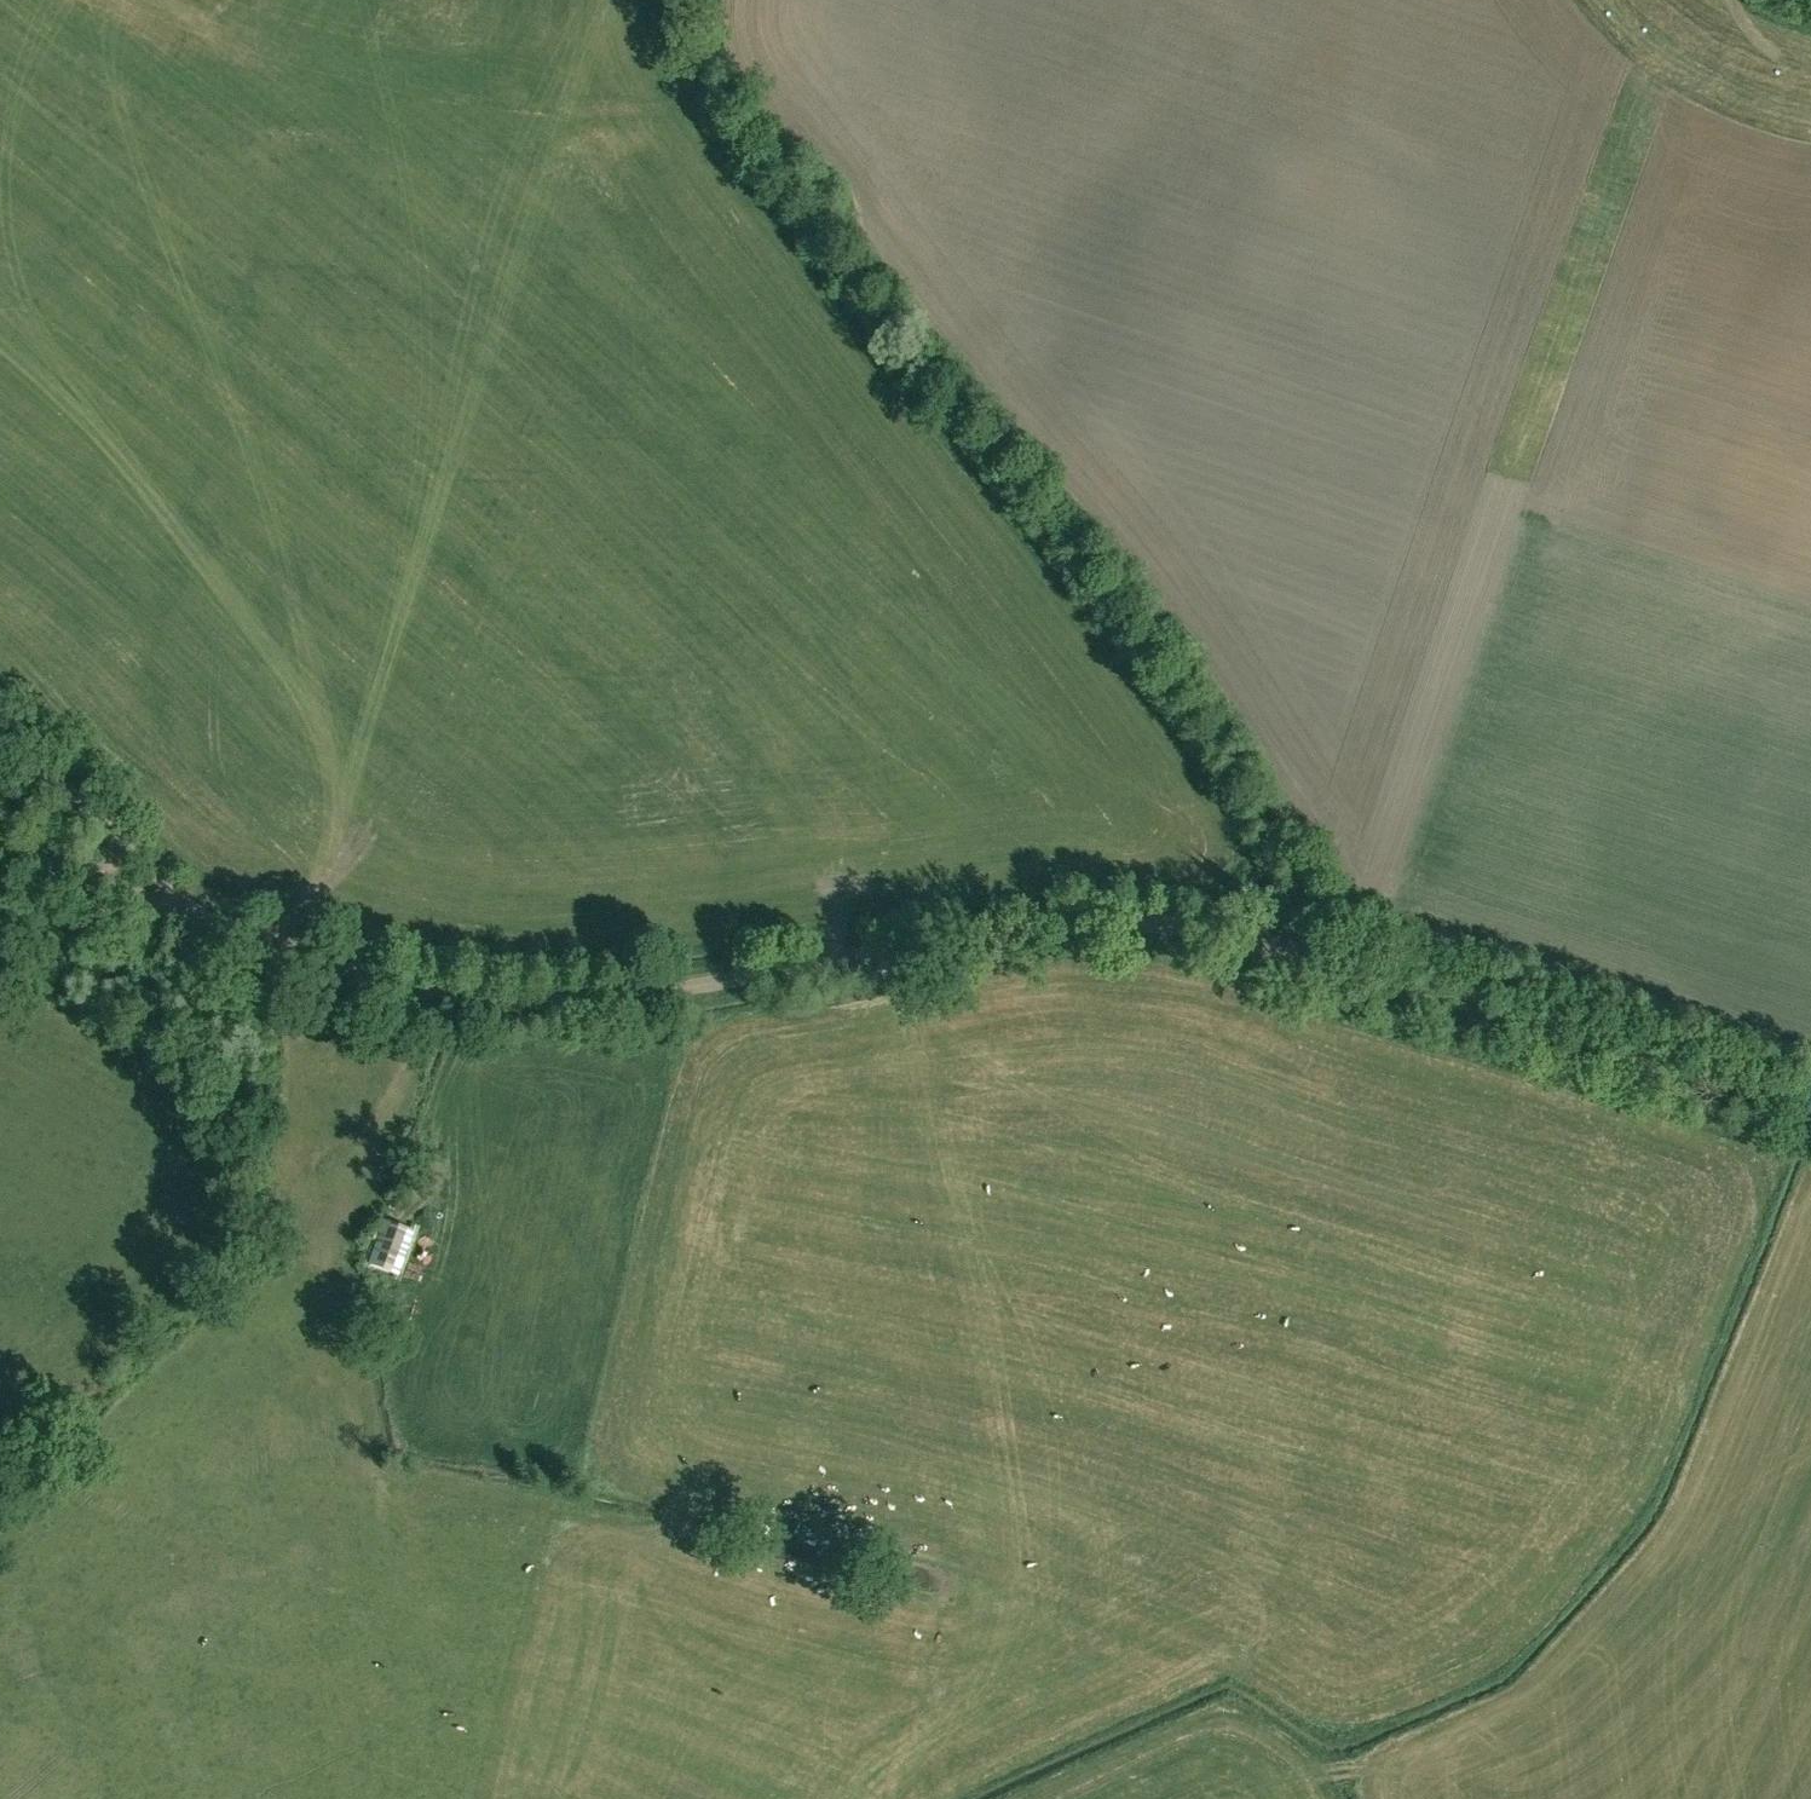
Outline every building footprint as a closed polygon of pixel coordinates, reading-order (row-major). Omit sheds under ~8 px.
[(411,1229),(383,1220),(367,1265),(395,1274),(411,1229)]
